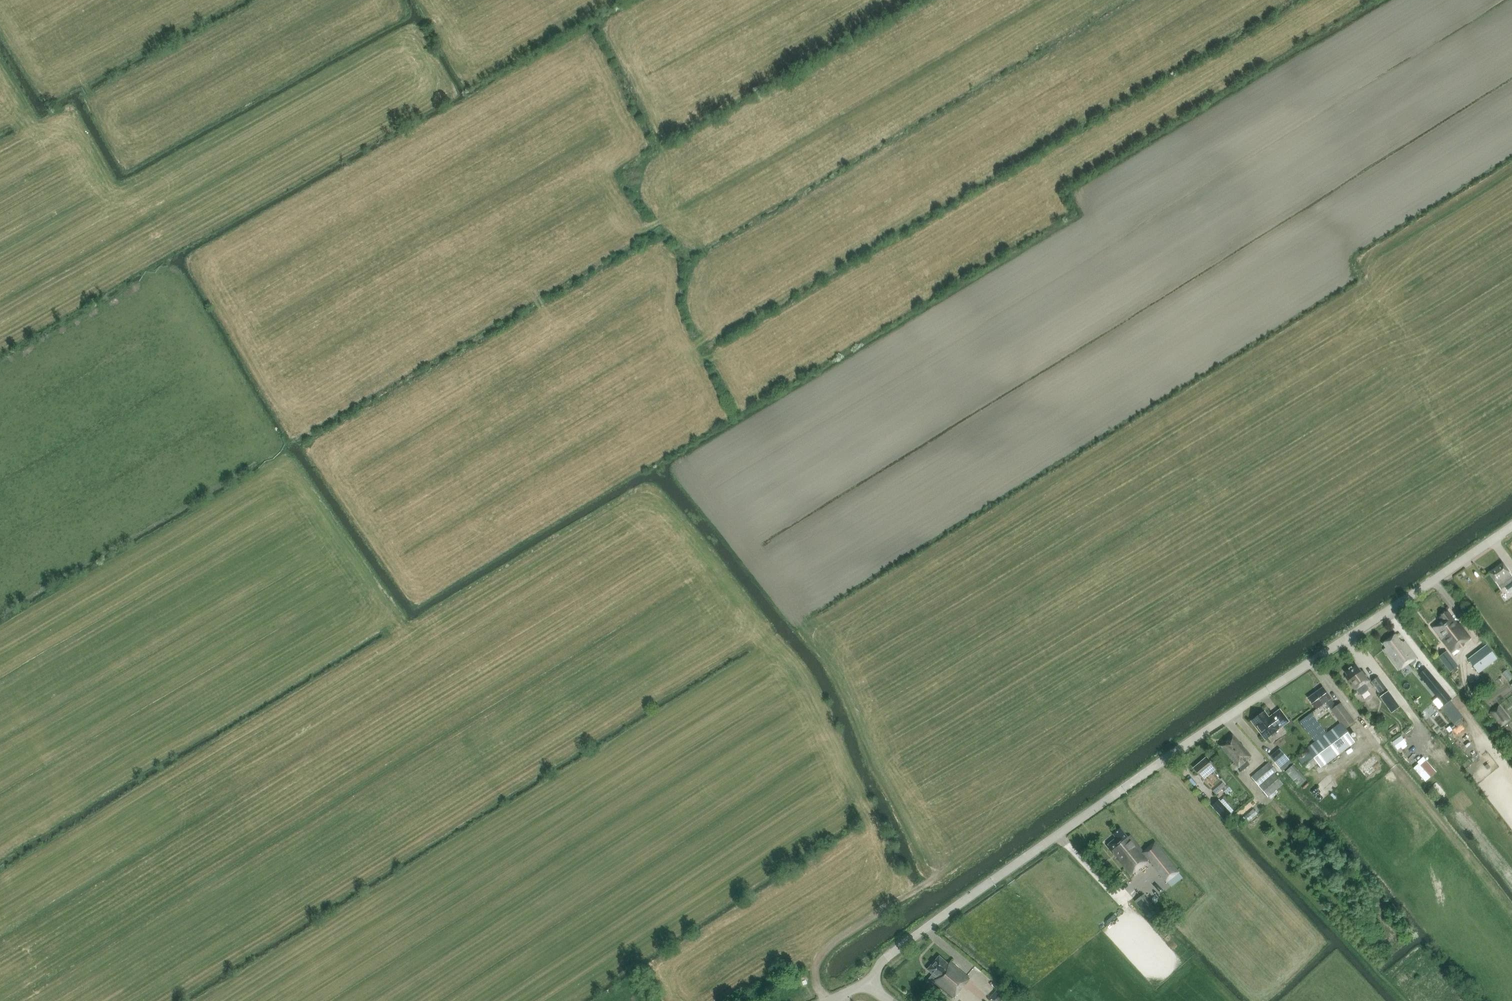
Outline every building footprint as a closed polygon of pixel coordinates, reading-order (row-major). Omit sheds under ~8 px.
[(1511,592),(1511,576),(1511,575),(1510,572),(1503,563),(1489,573),(1496,582),(1498,586),(1498,585),(1501,589),(1505,586),(1510,594),(1511,592)] [(1459,648),(1471,639),(1459,623),(1457,625),(1448,612),(1440,617),(1443,621),(1434,628),(1443,639),(1442,640),(1452,653),(1454,656),(1460,650),(1459,648)] [(1384,643),(1387,647),(1385,649),(1400,670),(1417,658),(1405,641),(1403,643),(1396,634),(1384,643)] [(1487,645),(1468,659),(1479,673),(1498,659),(1487,645)] [(1443,654),(1439,657),(1446,667),(1451,672),(1458,666),(1454,661),(1450,664),(1443,654)] [(1358,689),(1360,693),(1362,694),(1368,690),(1368,688),(1365,684),(1371,680),(1363,669),(1361,671),(1356,663),(1345,671),(1347,674),(1345,676),(1356,691),(1358,689)] [(1452,699),(1426,668),(1418,674),(1443,705),(1444,705),(1452,699)] [(1387,688),(1384,684),(1379,677),(1372,682),(1380,693),(1387,688)] [(1326,702),(1331,709),(1331,710),(1341,723),(1327,733),(1311,713),(1300,721),(1316,742),(1308,748),(1310,750),(1309,751),(1321,767),(1355,742),(1346,729),(1355,722),(1341,702),(1336,706),(1331,698),(1323,687),(1309,698),(1317,709),(1326,702)] [(1391,711),(1400,705),(1389,688),(1380,694),(1391,711)] [(1501,727),(1511,720),(1499,704),(1489,712),(1501,727)] [(1269,718),(1264,712),(1252,721),(1266,739),(1278,730),(1278,729),(1289,721),(1280,710),(1269,718)] [(1250,764),(1247,760),(1252,756),(1233,735),(1221,746),(1239,766),(1240,766),(1243,770),(1250,764)] [(1406,744),(1400,736),(1392,742),(1398,750),(1406,744)] [(1270,757),(1279,768),(1289,760),(1280,749),(1270,757)] [(1484,757),(1491,766),(1495,763),(1488,753),(1484,757)] [(1216,769),(1210,763),(1210,762),(1205,757),(1194,768),(1204,779),(1207,776),(1215,785),(1212,787),(1217,792),(1226,785),(1213,771),(1216,769)] [(1252,777),(1259,786),(1277,770),(1270,761),(1252,777)] [(1299,785),(1307,778),(1293,762),(1285,769),(1299,785)] [(1419,763),(1413,768),(1425,781),(1431,777),(1419,763)] [(1277,794),(1275,791),(1284,784),(1275,774),(1259,786),(1268,797),(1269,797),(1271,799),(1277,794)] [(1219,799),(1211,806),(1224,820),(1232,813),(1219,799)] [(1130,836),(1128,838),(1121,829),(1114,834),(1117,838),(1107,846),(1131,875),(1150,859),(1167,880),(1179,871),(1156,842),(1144,852),(1130,836)] [(1152,910),(1146,915),(1149,918),(1155,914),(1152,910)] [(940,956),(928,970),(933,974),(928,980),(932,984),(934,982),(953,998),(971,979),(951,962),(949,964),(940,956)] [(990,997),(995,1000),(1002,1000),(1007,995),(998,988),(990,997)]
